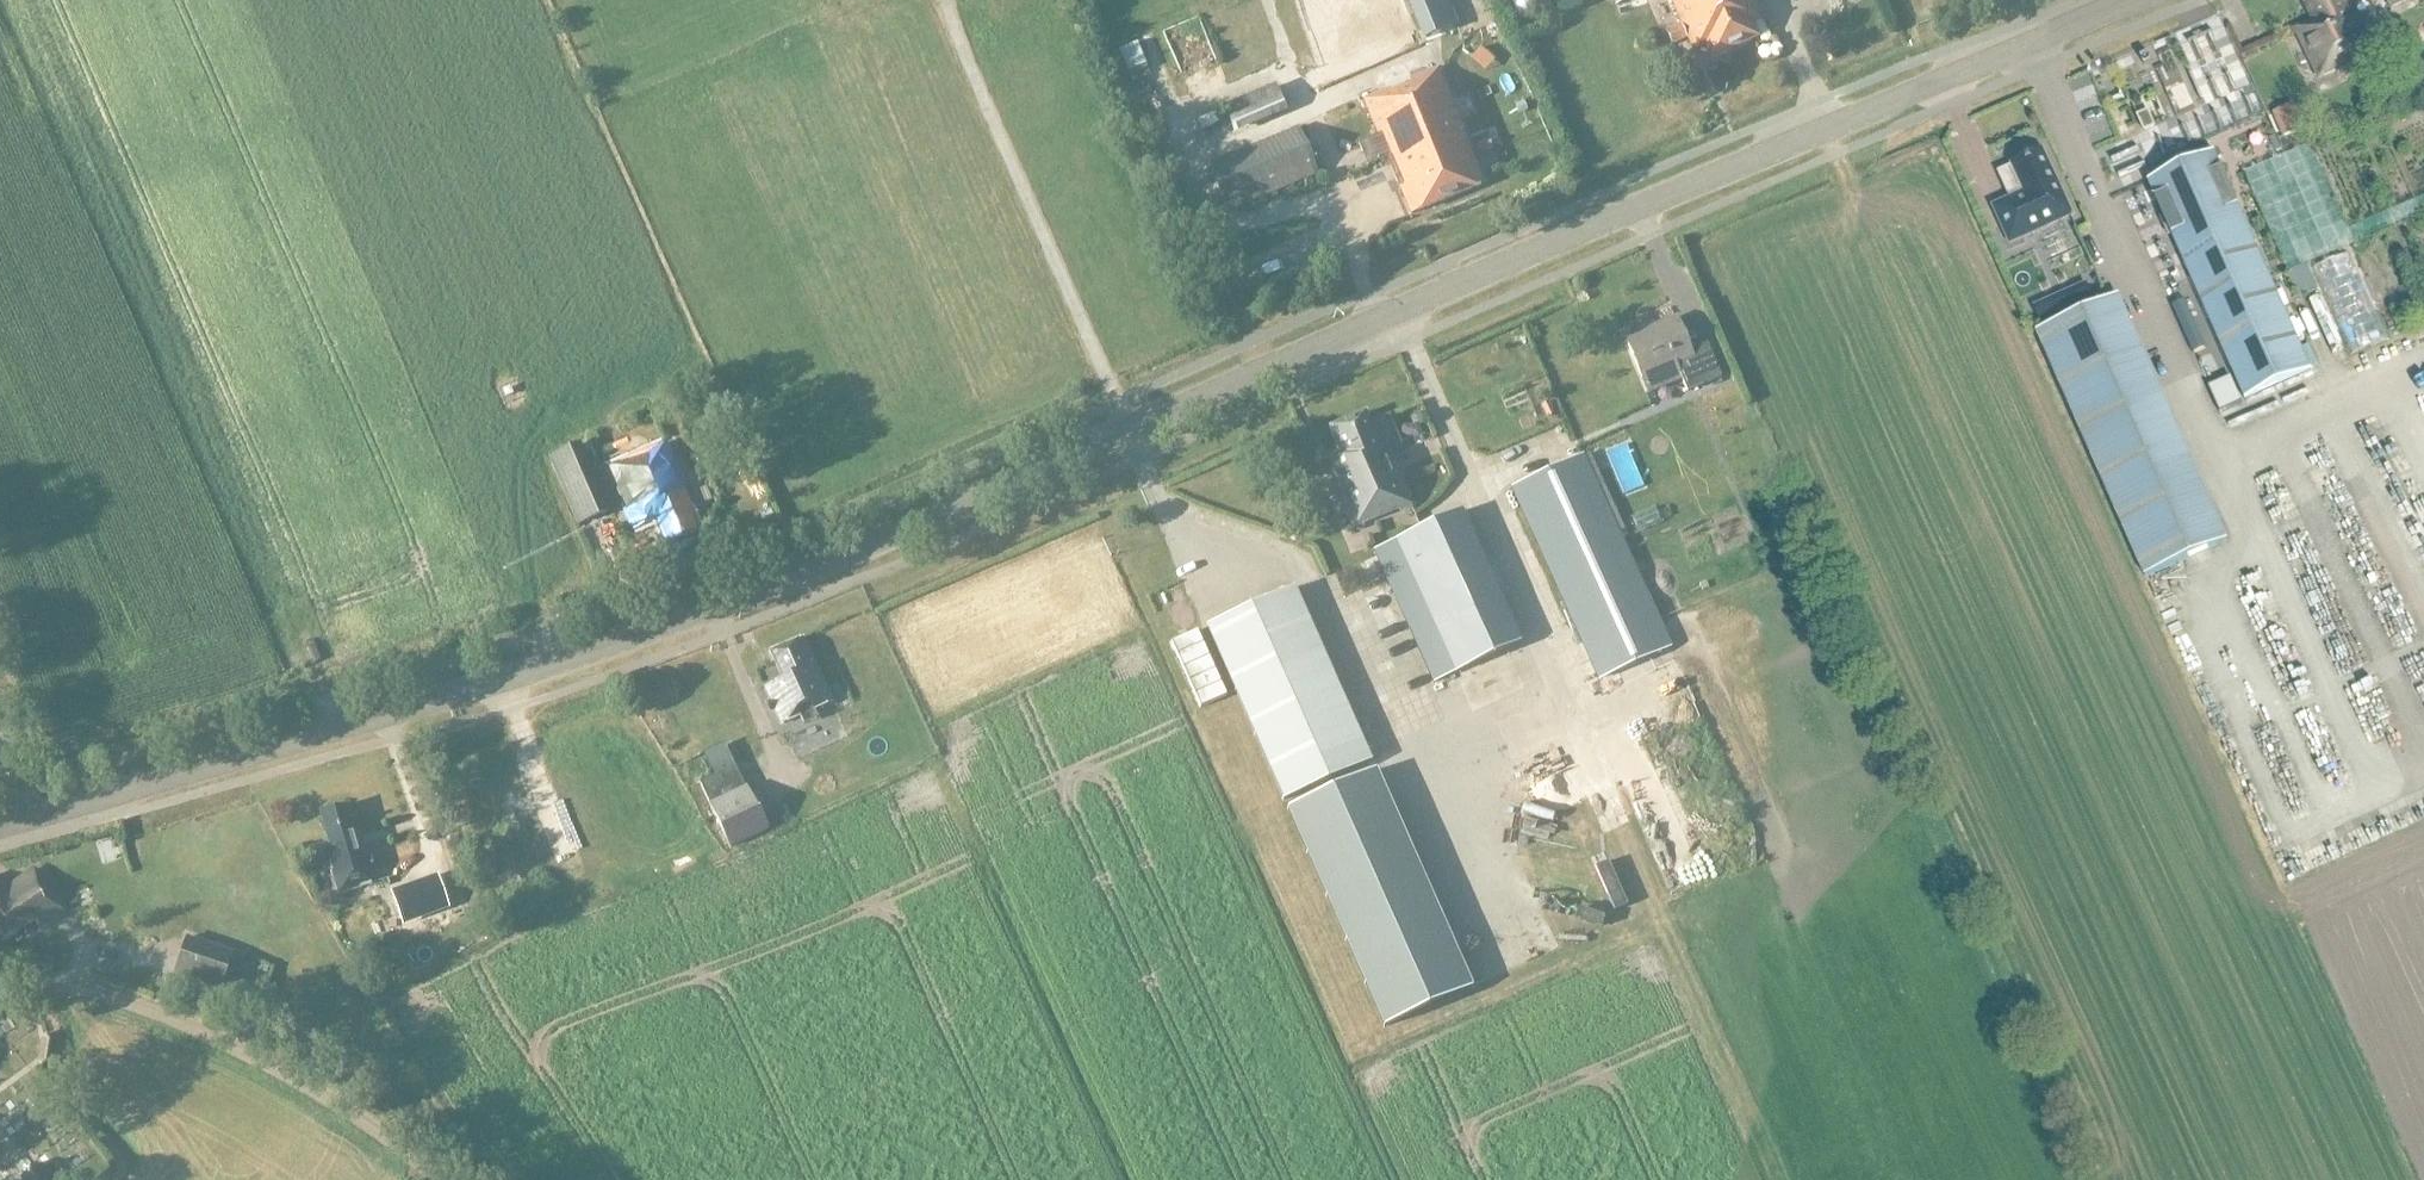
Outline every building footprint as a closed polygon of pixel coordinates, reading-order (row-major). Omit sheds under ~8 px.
[(1420,40),(1453,26),(1443,0),(1405,0),(1420,40)] [(1753,0),(1670,0),(1680,24),(1665,30),(1670,40),(1685,34),(1691,48),(1704,42),(1710,56),(1754,36),(1748,23),(1761,17),(1753,0)] [(2315,22),(2294,32),(2318,82),(2376,54),(2352,4),(2346,6),(2343,0),(2304,0),(2315,22)] [(2389,12),(2415,0),(2383,0),(2389,12)] [(2252,36),(2264,32),(2257,9),(2245,12),(2252,36)] [(1436,69),(1363,100),(1382,146),(1410,214),(1483,184),(1436,69)] [(1221,107),(1232,133),(1285,111),(1274,85),(1221,107)] [(2301,131),(2291,107),(2272,115),(2282,139),(2301,131)] [(2266,112),(2234,127),(2247,153),(2279,137),(2266,112)] [(1297,128),(1206,166),(1226,214),(1317,176),(1297,128)] [(1475,144),(1479,154),(1492,149),(1489,139),(1475,144)] [(2012,201),(1994,209),(2011,245),(2073,216),(2043,151),(2012,165),(2014,168),(2026,194),(2012,201)] [(2213,155),(2149,184),(2147,185),(2245,403),(2317,370),(2307,349),(2302,352),(2213,155)] [(2327,255),(2358,346),(2392,334),(2361,243),(2327,255)] [(2118,298),(2037,334),(2035,334),(2143,579),(2226,542),(2118,298)] [(2194,356),(2207,350),(2186,302),(2173,308),(2194,356)] [(1647,394),(1681,380),(1685,391),(1719,377),(1705,344),(1689,351),(1674,317),(1642,331),(1643,334),(1625,342),(1647,394)] [(2220,414),(2242,403),(2230,379),(2208,389),(2220,414)] [(502,389),(504,396),(511,393),(508,387),(502,389)] [(664,397),(671,411),(688,402),(682,389),(664,397)] [(1385,417),(1369,424),(1364,412),(1328,428),(1339,454),(1322,460),(1352,529),(1413,504),(1383,435),(1392,431),(1385,417)] [(666,545),(696,531),(685,507),(690,505),(681,484),(684,483),(666,441),(605,468),(632,530),(655,520),(666,545)] [(546,460),(574,523),(607,509),(580,445),(546,460)] [(1581,456),(1544,473),(1511,488),(1572,622),(1572,621),(1599,680),(1669,648),(1581,456)] [(1458,511),(1393,541),(1369,552),(1430,683),(1518,642),(1458,511)] [(1203,628),(1281,802),(1369,763),(1292,589),(1203,628)] [(783,680),(778,682),(762,689),(768,702),(763,704),(767,714),(772,712),(778,724),(829,701),(801,639),(770,652),(783,680)] [(2406,717),(2392,718),(2393,734),(2407,733),(2406,717)] [(733,768),(723,773),(698,784),(706,804),(727,848),(765,830),(744,786),(742,787),(733,768)] [(1371,783),(1283,822),(1380,1037),(1468,998),(1371,783)] [(345,807),(320,814),(328,844),(307,850),(312,867),(328,862),(338,893),(373,883),(363,851),(358,852),(345,807)] [(1683,868),(1707,861),(1703,848),(1679,855),(1683,868)] [(0,886),(0,938),(2,941),(32,920),(37,927),(62,910),(33,870),(3,891),(0,886)] [(411,905),(417,923),(447,913),(441,894),(411,905)] [(412,946),(417,956),(440,945),(436,936),(412,946)] [(233,953),(185,937),(173,975),(220,991),(233,953)] [(18,1178),(19,1179),(47,1179),(34,1165),(18,1178)]
